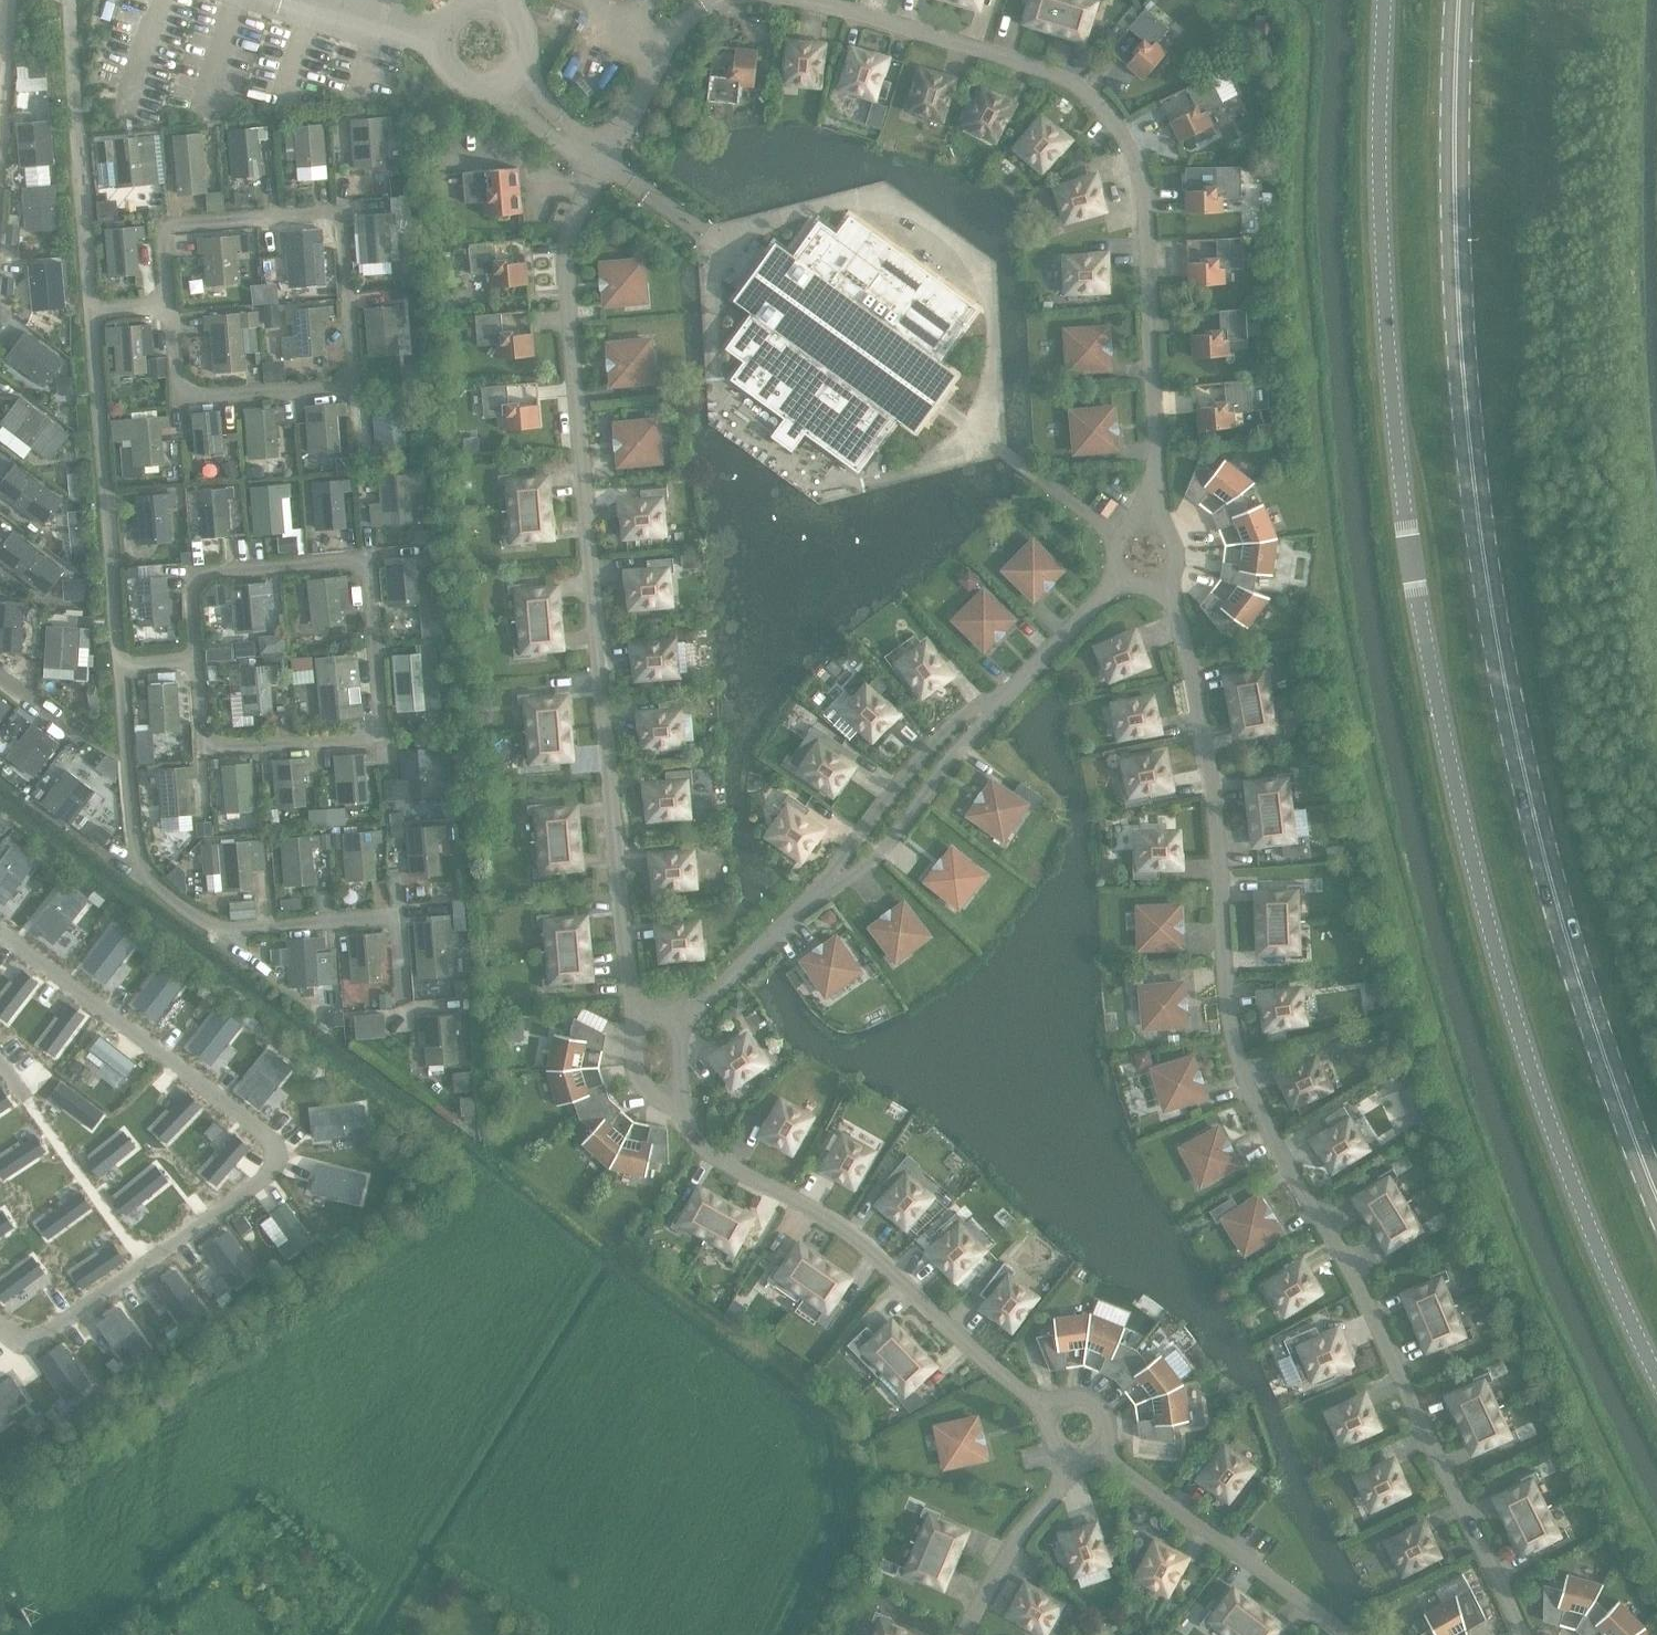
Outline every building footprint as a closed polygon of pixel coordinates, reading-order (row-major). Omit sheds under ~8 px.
[(1028,21),(1055,30),(1058,20),(1065,0),(1034,0),(1028,20),(1028,21)] [(1055,30),(1083,38),(1091,10),(1099,13),(1103,0),(1093,0),(1092,3),(1081,0),(1065,0),(1058,20),(1055,30)] [(1136,20),(1110,50),(1144,80),(1168,52),(1157,42),(1169,28),(1146,8),(1136,20)] [(790,44),(786,81),(817,84),(821,47),(790,44)] [(714,46),(708,101),(739,104),(740,85),(755,87),(759,50),(714,46)] [(844,86),(842,92),(860,98),(862,92),(873,96),(873,95),(878,79),(879,78),(884,61),(854,51),(844,86)] [(47,88),(47,63),(20,63),(20,88),(47,88)] [(1190,111),(1170,121),(1180,141),(1213,125),(1207,112),(1223,104),(1222,102),(1238,94),(1227,71),(1211,79),(1210,76),(1187,87),(1195,104),(1188,107),(1190,111)] [(922,72),(911,107),(941,116),(952,81),(922,72)] [(878,79),(873,95),(887,99),(892,82),(879,78),(878,79)] [(983,91),(966,123),(994,138),(1011,105),(983,91)] [(875,101),(868,123),(882,128),(889,105),(875,101)] [(390,118),(353,121),(356,166),(384,164),(382,130),(390,129),(390,118)] [(51,120),(18,122),(22,167),(26,166),(28,186),(52,184),(51,164),(55,164),(51,120)] [(1042,120),(1018,148),(1042,168),(1066,140),(1042,120)] [(323,124),(295,126),(298,167),(326,165),(323,124)] [(267,128),(229,131),(233,177),(262,174),(259,140),(267,139),(267,128)] [(202,133),(174,135),(178,183),(179,194),(207,192),(206,181),(202,133)] [(112,141),(98,142),(99,157),(102,157),(105,188),(117,187),(145,184),(166,182),(162,136),(149,137),(112,141)] [(1083,145),(1073,154),(1080,161),(1089,153),(1083,145)] [(1241,167),(1186,167),(1186,212),(1223,212),(1223,198),(1242,197),(1241,167)] [(519,168),(463,173),(466,203),(485,201),(486,216),(523,213),(519,168)] [(406,177),(392,178),(393,193),(407,192),(406,177)] [(1093,179),(1058,189),(1067,219),(1102,209),(1093,179)] [(28,186),(25,186),(28,230),(61,228),(58,184),(52,184),(28,186)] [(225,190),(209,191),(210,209),(226,208),(225,190)] [(240,190),(231,191),(232,201),(241,201),(240,190)] [(119,197),(100,198),(101,217),(120,216),(119,197)] [(396,214),(359,216),(363,262),(391,260),(388,225),(397,225),(396,214)] [(8,225),(7,243),(21,244),(22,226),(8,225)] [(772,298),(736,347),(754,360),(741,377),(858,462),(894,412),(915,427),(952,376),(931,360),(968,310),(852,225),(839,243),(821,230),(786,279),(777,272),(763,292),(772,298)] [(144,227),(107,230),(111,276),(139,274),(136,239),(145,238),(144,227)] [(322,228),(281,231),(282,247),(287,246),(290,279),(320,277),(318,244),(323,243),(322,228)] [(257,233),(240,235),(242,248),(258,247),(257,233)] [(240,235),(199,238),(200,253),(206,253),(208,286),(239,284),(236,250),(242,250),(242,248),(240,235)] [(1242,238),(1187,240),(1189,285),(1225,283),(1225,269),(1244,268),(1242,238)] [(525,239),(470,244),(472,274),(491,273),(492,287),(529,284),(525,239)] [(1104,257),(1067,259),(1068,290),(1105,288),(1104,257)] [(643,260),(602,264),(606,304),(640,301),(638,284),(645,283),(643,260)] [(64,264),(30,267),(34,311),(67,308),(64,264)] [(414,274),(404,275),(405,286),(415,285),(419,285),(418,274),(414,274)] [(3,277),(2,295),(16,296),(17,278),(3,277)] [(281,306),(267,307),(268,328),(283,326),(281,306)] [(294,336),(283,337),(284,358),(296,357),(301,356),(326,354),(324,321),(329,321),(328,306),(287,309),(288,324),(293,324),(294,336)] [(404,306),(367,309),(370,355),(398,353),(396,318),(404,317),(404,306)] [(1246,309),(1190,312),(1193,357),(1229,355),(1229,341),(1247,339),(1246,309)] [(531,310),(476,315),(479,346),(497,344),(499,358),(535,355),(531,310)] [(247,312),(205,315),(206,331),(212,330),(215,363),(215,373),(246,370),(244,354),(261,353),(258,311),(247,312)] [(153,325),(108,328),(109,345),(116,344),(119,374),(147,371),(145,353),(155,352),(153,325)] [(1107,328),(1066,331),(1068,353),(1074,353),(1075,371),(1110,368),(1107,328)] [(28,331),(8,358),(46,386),(66,360),(28,331)] [(650,340),(609,344),(613,384),(647,381),(645,364),(652,363),(650,340)] [(167,356),(151,357),(153,377),(168,376),(167,356)] [(74,377),(59,378),(60,393),(75,392),(74,377)] [(1250,380),(1195,385),(1199,429),(1235,427),(1234,412),(1253,410),(1250,380)] [(537,382),(482,387),(485,417),(504,416),(505,430),(541,427),(537,382)] [(774,430),(783,416),(749,394),(740,407),(774,430)] [(22,396),(2,424),(51,461),(72,434),(22,396)] [(411,398),(374,401),(378,447),(406,445),(403,410),(412,409),(411,398)] [(345,404),(308,406),(311,452),(340,450),(337,416),(346,415),(345,404)] [(1113,408),(1072,412),(1074,434),(1081,434),(1082,451),(1116,448),(1113,408)] [(284,409),(247,412),(250,458),(278,456),(276,421),(285,420),(284,409)] [(221,410),(192,413),(196,454),(224,452),(221,410)] [(131,420),(112,421),(114,440),(133,439),(133,446),(122,446),(124,477),(144,476),(143,465),(163,463),(161,429),(169,428),(169,417),(131,420)] [(657,421),(616,424),(620,465),(654,462),(653,444),(659,443),(657,421)] [(1276,424),(1258,425),(1259,439),(1276,438),(1276,424)] [(830,470),(839,453),(805,434),(795,451),(830,470)] [(479,438),(465,439),(466,454),(480,453),(479,438)] [(353,456),(339,457),(340,470),(354,469),(353,456)] [(1199,461),(1185,494),(1199,504),(1213,486),(1217,489),(1220,485),(1234,496),(1212,514),(1241,493),(1255,483),(1225,459),(1215,473),(1199,461)] [(237,461),(225,465),(231,479),(243,474),(237,461)] [(0,486),(0,493),(43,525),(64,498),(18,463),(0,486)] [(79,466),(69,467),(70,479),(80,479),(79,466)] [(263,467),(249,468),(250,478),(264,477),(263,467)] [(382,505),(371,506),(373,524),(412,521),(410,492),(431,490),(430,473),(417,474),(380,477),(382,505)] [(516,473),(499,475),(500,484),(510,483),(513,511),(548,507),(546,479),(517,481),(516,473)] [(351,480),(314,483),(317,529),(346,527),(343,492),(352,491),(351,480)] [(289,485),(252,488),(256,534),(284,532),(281,497),(290,496),(289,485)] [(227,488),(199,490),(203,538),(231,536),(227,488)] [(642,503),(624,504),(626,535),(663,532),(660,503),(669,502),(667,488),(641,490),(642,503)] [(1241,493),(1212,514),(1218,528),(1235,521),(1237,525),(1242,524),(1249,541),(1249,542),(1277,538),(1277,537),(1263,504),(1248,510),(1241,493)] [(174,494),(137,497),(141,543),(169,541),(166,506),(175,505),(174,494)] [(1112,498),(1101,514),(1108,518),(1118,503),(1112,498)] [(515,538),(504,539),(505,548),(523,546),(522,538),(551,536),(548,507),(513,511),(515,538)] [(84,511),(68,512),(71,547),(72,548),(74,564),(88,563),(84,511)] [(434,529),(416,530),(417,543),(436,542),(437,542),(436,529),(434,529)] [(0,552),(0,559),(46,595),(66,569),(17,530),(0,552)] [(297,536),(280,537),(281,552),(298,551),(297,536)] [(1223,562),(1221,578),(1247,588),(1254,591),(1256,573),(1273,575),(1277,539),(1277,538),(1249,542),(1247,560),(1242,560),(1241,565),(1223,562)] [(1022,562),(1010,574),(1034,599),(1062,570),(1033,541),(1017,557),(1022,562)] [(192,551),(181,552),(182,566),(193,565),(192,551)] [(701,554),(683,556),(684,569),(702,567),(701,554)] [(424,556),(387,559),(390,605),(418,603),(416,568),(424,568),(424,556)] [(648,573),(630,575),(632,606),(669,603),(666,573),(675,572),(673,558),(647,560),(648,573)] [(971,588),(983,577),(972,565),(960,577),(971,588)] [(167,576),(128,579),(132,621),(142,620),(142,626),(170,624),(167,576)] [(349,576),(309,581),(314,626),(342,623),(340,608),(352,607),(349,576)] [(91,578),(75,579),(77,600),(93,598),(91,578)] [(270,583),(233,586),(237,632),(265,630),(262,595),(271,594),(270,583)] [(526,584),(508,585),(509,594),(520,593),(522,621),(558,617),(555,589),(526,591),(526,584)] [(1211,592),(1200,605),(1222,633),(1234,618),(1247,628),(1270,597),(1254,591),(1247,588),(1236,604),(1232,601),(1229,605),(1211,592)] [(973,612),(960,624),(984,649),(1013,620),(984,591),(968,607),(973,612)] [(24,653),(27,602),(0,601),(0,652),(24,653)] [(525,648),(514,649),(515,658),(532,657),(531,649),(560,646),(558,617),(522,621),(525,648)] [(48,625),(45,667),(77,669),(77,679),(88,680),(92,628),(80,627),(48,625)] [(285,634),(260,636),(262,653),(264,653),(280,651),(286,651),(285,634)] [(1133,635),(1099,648),(1111,677),(1145,663),(1133,635)] [(240,654),(260,653),(259,637),(239,638),(240,654)] [(672,642),(636,645),(639,676),(675,673),(672,642)] [(926,645),(901,664),(923,693),(948,675),(926,645)] [(234,646),(208,647),(209,660),(234,659),(234,646)] [(280,651),(264,653),(265,662),(280,661),(280,651)] [(431,653),(394,656),(398,702),(426,700),(423,665),(432,664),(431,653)] [(316,657),(294,659),(296,672),(317,669),(316,657)] [(355,658),(318,662),(323,708),(324,720),(363,716),(360,686),(357,658),(355,658)] [(1257,673),(1228,678),(1233,706),(1269,700),(1264,673),(1274,671),(1272,662),(1255,665),(1257,673)] [(277,665),(240,669),(244,715),(273,712),(269,677),(278,677),(277,665)] [(178,683),(149,684),(152,733),(180,731),(178,683)] [(846,713),(837,723),(853,737),(862,727),(872,737),(894,714),(867,689),(846,712),(846,713)] [(535,693),(518,695),(519,705),(529,704),(532,731),(568,728),(565,699),(536,701),(535,693)] [(11,706),(0,697),(0,720),(11,706)] [(661,714),(642,716),(645,747),(681,744),(679,714),(687,713),(686,699),(660,701),(661,714)] [(1151,699),(1115,705),(1121,736),(1157,729),(1151,699)] [(1269,700),(1233,706),(1239,734),(1267,729),(1269,737),(1286,734),(1284,725),(1274,727),(1269,700)] [(34,723),(9,756),(36,776),(61,743),(34,723)] [(534,758),(524,759),(524,768),(542,767),(541,759),(570,756),(568,728),(532,731),(534,758)] [(713,741),(701,742),(703,758),(715,757),(713,741)] [(428,749),(402,751),(405,797),(431,795),(434,795),(456,793),(452,742),(438,744),(428,744),(428,749)] [(820,745),(802,771),(833,792),(850,766),(820,745)] [(107,753),(100,766),(115,774),(122,762),(107,753)] [(373,753),(336,756),(339,802),(368,800),(365,765),(374,765),(373,753)] [(1132,791),(1124,793),(1126,807),(1152,802),(1150,789),(1168,786),(1162,755),(1126,762),(1132,791)] [(311,758),(274,761),(278,807),(306,805),(303,770),(312,769),(311,758)] [(251,763),(223,765),(226,813),(255,811),(251,763)] [(159,770),(145,771),(147,787),(160,786),(163,816),(191,814),(188,779),(197,778),(196,767),(159,770)] [(67,769),(43,803),(73,825),(97,791),(67,769)] [(667,785),(648,786),(651,817),(687,814),(685,784),(693,784),(692,769),(666,772),(667,785)] [(1278,782),(1249,785),(1253,814),(1289,810),(1285,783),(1296,781),(1294,772),(1277,774),(1278,782)] [(993,782),(970,815),(998,834),(1008,820),(1014,823),(1026,805),(1037,813),(1046,799),(1021,782),(1012,795),(993,782)] [(39,785),(34,793),(41,798),(47,791),(39,785)] [(788,811),(771,835),(801,856),(819,830),(803,820),(811,809),(789,794),(781,806),(788,811)] [(545,804),(528,805),(529,815),(539,814),(541,841),(577,838),(575,809),(546,812),(545,804)] [(456,805),(446,805),(447,816),(457,816),(456,805)] [(347,807),(328,808),(329,825),(348,824),(347,807)] [(328,808),(310,809),(311,826),(329,825),(328,808)] [(1289,810),(1253,814),(1256,842),(1282,839),(1285,839),(1286,847),(1303,845),(1302,835),(1292,837),(1289,810)] [(406,811),(386,813),(387,823),(407,821),(406,811)] [(2,836),(9,827),(0,821),(0,835),(2,836)] [(212,821),(198,822),(199,837),(213,836),(212,821)] [(403,823),(392,824),(393,837),(404,836),(403,823)] [(103,825),(93,837),(105,847),(115,834),(103,825)] [(445,826),(408,829),(411,875),(440,873),(437,838),(446,837),(445,826)] [(459,828),(449,829),(450,841),(460,840),(462,840),(461,828),(459,828)] [(381,831),(344,834),(348,880),(376,878),(373,843),(382,842),(381,831)] [(343,833),(333,834),(334,848),(345,847),(343,833)] [(1141,864),(1133,864),(1133,879),(1160,878),(1159,865),(1178,864),(1177,833),(1140,835),(1141,864)] [(332,834),(322,835),(323,849),(334,848),(332,834)] [(319,836),(282,839),(286,885),(314,883),(311,848),(320,847),(319,836)] [(544,868),(533,869),(534,878),(551,877),(551,869),(580,866),(577,838),(541,841),(544,868)] [(221,844),(205,845),(206,860),(208,873),(223,872),(224,890),(253,888),(251,870),(269,868),(266,840),(258,841),(221,844)] [(0,864),(0,899),(6,903),(35,863),(13,847),(0,864)] [(953,849),(927,881),(954,902),(965,888),(970,892),(984,875),(953,849)] [(41,851),(36,858),(46,866),(51,859),(41,851)] [(691,853),(654,857),(657,888),(694,885),(691,853)] [(1288,893),(1258,894),(1259,923),(1296,921),(1295,894),(1305,894),(1305,884),(1287,885),(1288,893)] [(65,886),(34,925),(56,942),(87,903),(65,886)] [(95,891),(90,898),(100,906),(106,899),(95,891)] [(259,899),(232,902),(234,919),(260,917),(259,899)] [(464,900),(455,900),(455,910),(465,910),(464,900)] [(904,903),(872,928),(892,955),(907,944),(911,949),(929,936),(904,903)] [(1179,906),(1139,907),(1140,930),(1146,930),(1147,948),(1181,946),(1179,906)] [(555,914),(537,915),(538,925),(548,924),(551,951),(587,948),(584,919),(555,922),(555,914)] [(442,921),(415,923),(420,977),(448,975),(444,932),(453,931),(452,915),(441,916),(442,921)] [(84,917),(60,947),(73,957),(97,928),(84,917)] [(1296,921),(1259,923),(1261,951),(1290,950),(1290,958),(1307,958),(1307,948),(1297,949),(1296,921)] [(697,924),(660,927),(663,958),(700,955),(697,924)] [(114,926),(85,966),(107,982),(136,943),(114,926)] [(387,933),(350,936),(353,982),(381,980),(379,945),(387,944),(387,933)] [(288,948),(272,949),(273,964),(289,962),(291,986),(319,984),(336,983),(334,952),(317,953),(317,949),(325,949),(325,938),(288,940),(288,948)] [(837,938),(803,961),(823,989),(837,979),(841,984),(860,971),(837,938)] [(142,942),(137,949),(148,957),(153,950),(142,942)] [(553,978),(543,979),(544,988),(561,987),(560,979),(589,976),(587,948),(551,951),(553,978)] [(165,965),(135,1003),(157,1020),(187,981),(165,965)] [(0,1001),(0,1016),(8,1022),(39,982),(24,970),(0,1001)] [(1156,971),(1127,974),(1129,988),(1141,987),(1143,1010),(1150,1009),(1151,1027),(1185,1023),(1182,983),(1157,985),(1156,971)] [(471,980),(456,981),(457,997),(472,996),(471,980)] [(1371,981),(1354,982),(1354,990),(1372,990),(1371,981)] [(854,991),(847,995),(854,1007),(868,1000),(860,987),(854,991)] [(190,989),(168,1021),(181,1030),(203,998),(190,989)] [(1299,990),(1263,995),(1267,1026),(1303,1021),(1299,990)] [(394,993),(382,994),(383,1009),(395,1008),(394,993)] [(740,999),(730,1006),(737,1016),(747,1009),(740,999)] [(71,1004),(40,1045),(56,1056),(86,1015),(71,1004)] [(220,1008),(190,1047),(212,1063),(242,1025),(220,1008)] [(355,1013),(357,1036),(389,1033),(386,1009),(355,1013)] [(343,1011),(329,1012),(330,1026),(344,1025),(343,1011)] [(250,1013),(244,1020),(255,1029),(260,1022),(250,1013)] [(460,1014),(418,1017),(419,1032),(425,1032),(427,1065),(458,1063),(455,1030),(461,1029),(460,1014)] [(525,1017),(510,1017),(510,1029),(525,1029),(525,1017)] [(555,1033),(547,1069),(573,1067),(576,1050),(582,1051),(583,1045),(603,1049),(606,1034),(574,1018),(571,1036),(555,1033)] [(1181,1034),(1169,1035),(1170,1043),(1182,1042),(1181,1034)] [(93,1051),(88,1056),(102,1067),(106,1062),(126,1077),(137,1063),(102,1036),(91,1049),(93,1051)] [(746,1037),(716,1058),(733,1084),(763,1063),(746,1037)] [(1150,1049),(1135,1054),(1140,1068),(1154,1064),(1150,1049)] [(271,1050),(240,1089),(261,1106),(292,1067),(271,1050)] [(1192,1058),(1154,1070),(1160,1091),(1166,1090),(1172,1107),(1204,1097),(1192,1058)] [(1315,1059),(1281,1074),(1294,1103),(1328,1088),(1315,1059)] [(81,1062),(76,1069),(85,1076),(91,1070),(81,1062)] [(308,1062),(302,1069),(313,1077),(319,1070),(308,1062)] [(573,1067),(547,1069),(547,1071),(558,1105),(574,1100),(580,1117),(580,1118),(610,1099),(610,1098),(605,1085),(586,1091),(585,1085),(579,1087),(573,1067)] [(456,1069),(455,1087),(476,1089),(477,1071),(456,1069)] [(281,1100),(294,1108),(313,1078),(299,1070),(281,1100)] [(64,1083),(52,1098),(93,1129),(104,1113),(64,1083)] [(0,1090),(0,1113),(14,1104),(3,1088),(0,1090)] [(147,1091),(128,1107),(141,1122),(160,1106),(147,1091)] [(189,1092),(154,1129),(168,1142),(203,1106),(189,1092)] [(476,1098),(462,1099),(463,1118),(465,1117),(466,1124),(475,1123),(475,1117),(478,1116),(476,1098)] [(610,1099),(580,1118),(580,1119),(593,1131),(583,1143),(610,1167),(622,1145),(609,1132),(615,1125),(611,1121),(622,1109),(610,1099)] [(782,1102),(764,1134),(791,1150),(809,1118),(782,1102)] [(363,1105),(314,1112),(318,1139),(367,1133),(363,1105)] [(1333,1131),(1317,1141),(1334,1167),(1365,1148),(1363,1146),(1349,1123),(1348,1122),(1352,1120),(1349,1115),(1344,1106),(1325,1118),(1333,1131)] [(217,1123),(208,1133),(215,1139),(224,1129),(217,1123)] [(622,1145),(610,1167),(611,1168),(647,1176),(650,1160),(669,1164),(668,1128),(652,1125),(647,1146),(642,1144),(641,1149),(622,1145)] [(1218,1129),(1182,1148),(1193,1168),(1199,1165),(1207,1181),(1237,1164),(1218,1129)] [(124,1132),(87,1162),(99,1177),(137,1147),(124,1132)] [(237,1134),(203,1172),(218,1185),(251,1147),(237,1134)] [(0,1159),(0,1172),(5,1179),(47,1151),(37,1135),(0,1159)] [(844,1137),(826,1169),(853,1184),(871,1152),(844,1137)] [(369,1138),(356,1140),(357,1149),(370,1147),(369,1138)] [(908,1155),(902,1162),(913,1171),(919,1164),(908,1155)] [(895,1190),(882,1204),(906,1225),(930,1197),(907,1177),(913,1171),(902,1162),(885,1181),(895,1190)] [(319,1164),(312,1191),(360,1203),(366,1176),(319,1164)] [(157,1166),(116,1199),(128,1214),(169,1180),(157,1166)] [(1382,1184),(1357,1199),(1373,1223),(1403,1204),(1389,1181),(1398,1176),(1393,1168),(1378,1177),(1382,1184)] [(679,1211),(671,1226),(679,1231),(684,1222),(708,1235),(725,1204),(700,1190),(686,1215),(679,1211)] [(80,1191),(37,1223),(49,1239),(92,1207),(80,1191)] [(1235,1200),(1221,1209),(1226,1217),(1224,1218),(1236,1237),(1241,1234),(1251,1249),(1280,1231),(1258,1197),(1240,1208),(1235,1200)] [(273,1215),(262,1223),(288,1259),(314,1240),(287,1204),(282,1206),(277,1210),(272,1215),(273,1215)] [(725,1204),(708,1235),(732,1248),(726,1258),(735,1262),(743,1247),(736,1243),(750,1218),(725,1204)] [(1403,1204),(1373,1223),(1388,1248),(1413,1232),(1417,1239),(1431,1230),(1427,1222),(1418,1227),(1403,1204)] [(0,1214),(0,1237),(15,1227),(4,1211),(0,1214)] [(957,1212),(931,1236),(940,1246),(933,1252),(954,1275),(981,1250),(990,1242),(970,1220),(966,1222),(957,1212)] [(244,1218),(235,1224),(243,1234),(251,1228),(244,1218)] [(71,1260),(90,1231),(75,1221),(55,1249),(71,1260)] [(228,1231),(206,1248),(236,1287),(258,1270),(228,1231)] [(115,1244),(73,1272),(84,1289),(126,1260),(115,1244)] [(777,1265),(767,1280),(798,1300),(803,1292),(824,1262),(800,1246),(784,1270),(777,1265)] [(0,1282),(0,1296),(4,1302),(45,1272),(33,1257),(0,1282)] [(824,1262),(803,1292),(826,1308),(817,1321),(829,1329),(844,1307),(833,1300),(848,1279),(824,1262)] [(1004,1264),(982,1295),(991,1302),(987,1308),(1011,1327),(1034,1298),(1009,1279),(1014,1272),(1004,1264)] [(1300,1265),(1269,1284),(1286,1311),(1317,1291),(1300,1265)] [(1433,1283),(1406,1295),(1417,1321),(1450,1307),(1440,1282),(1449,1278),(1446,1269),(1430,1276),(1433,1283)] [(177,1270),(155,1287),(184,1326),(206,1310),(177,1270)] [(229,1291),(218,1299),(223,1306),(234,1298),(229,1291)] [(735,1301),(725,1316),(737,1323),(746,1308),(735,1301)] [(1450,1307),(1417,1321),(1428,1348),(1455,1336),(1458,1344),(1474,1337),(1470,1328),(1460,1332),(1450,1307)] [(121,1308),(99,1325),(128,1365),(151,1348),(121,1308)] [(1056,1334),(1037,1337),(1050,1370),(1067,1367),(1065,1346),(1071,1345),(1070,1339),(1089,1337),(1091,1313),(1090,1313),(1054,1318),(1056,1334)] [(1091,1313),(1089,1337),(1106,1344),(1104,1349),(1109,1351),(1100,1372),(1114,1377),(1115,1378),(1136,1349),(1119,1342),(1125,1327),(1091,1313)] [(867,1326),(848,1345),(878,1376),(912,1345),(892,1324),(878,1337),(867,1326)] [(178,1326),(167,1334),(173,1341),(183,1333),(178,1326)] [(1290,1354),(1277,1360),(1288,1384),(1301,1379),(1302,1382),(1314,1377),(1317,1385),(1337,1377),(1333,1368),(1348,1362),(1335,1333),(1322,1339),(1316,1326),(1284,1340),(1290,1354)] [(61,1344),(39,1360),(68,1400),(90,1384),(61,1344)] [(912,1345),(878,1376),(897,1396),(904,1403),(910,1411),(926,1402),(911,1385),(932,1366),(912,1345)] [(1136,1349),(1115,1378),(1125,1392),(1144,1377),(1147,1381),(1151,1378),(1162,1393),(1183,1384),(1183,1383),(1161,1354),(1148,1364),(1137,1350),(1136,1349)] [(115,1358),(108,1363),(116,1374),(122,1369),(115,1358)] [(1477,1386),(1450,1398),(1462,1424),(1495,1409),(1483,1384),(1493,1380),(1489,1371),(1473,1378),(1477,1386)] [(0,1385),(0,1417),(27,1400),(12,1377),(0,1385)] [(1161,1417),(1137,1421),(1140,1437),(1175,1442),(1173,1423),(1189,1421),(1184,1384),(1183,1384),(1162,1393),(1165,1413),(1161,1414),(1161,1417)] [(1363,1398),(1330,1413),(1342,1442),(1376,1427),(1363,1398)] [(1495,1409),(1462,1424),(1474,1450),(1500,1438),(1504,1445),(1519,1438),(1515,1429),(1506,1434),(1495,1409)] [(54,1410),(47,1416),(55,1428),(63,1423),(54,1410)] [(976,1418),(937,1427),(942,1449),(948,1447),(952,1465),(985,1458),(976,1418)] [(42,1420),(31,1428),(36,1436),(48,1428),(42,1420)] [(1225,1449),(1203,1478),(1228,1497),(1250,1468),(1225,1449)] [(1392,1463),(1359,1478),(1372,1506),(1405,1491),(1392,1463)] [(1524,1486),(1498,1499),(1511,1525),(1543,1509),(1531,1484),(1540,1480),(1536,1471),(1520,1479),(1524,1486)] [(931,1519),(920,1544),(953,1559),(965,1532),(938,1521),(941,1514),(925,1507),(921,1515),(931,1519)] [(1543,1509),(1511,1525),(1524,1551),(1550,1537),(1553,1544),(1569,1537),(1565,1528),(1555,1533),(1543,1509)] [(1094,1527),(1065,1537),(1077,1572),(1106,1562),(1102,1550),(1094,1527)] [(1422,1527),(1390,1543),(1404,1571),(1436,1554),(1422,1527)] [(1259,1528),(1249,1543),(1255,1548),(1265,1533),(1259,1528)] [(900,1565),(896,1574),(912,1581),(915,1574),(942,1585),(953,1559),(920,1544),(909,1570),(900,1565)] [(1156,1544),(1139,1577),(1167,1591),(1184,1559),(1156,1544)] [(1114,1547),(1102,1550),(1106,1562),(1118,1558),(1114,1547)] [(1562,1590),(1544,1585),(1543,1620),(1560,1625),(1565,1604),(1571,1606),(1572,1602),(1590,1606),(1595,1599),(1603,1584),(1567,1574),(1562,1590)] [(1045,1580),(1040,1590),(1051,1596),(1056,1586),(1045,1580)] [(1027,1587),(1012,1614),(1044,1632),(1059,1605),(1027,1587)] [(1419,1634),(1446,1634),(1449,1634),(1446,1629),(1464,1619),(1466,1630),(1486,1619),(1470,1587),(1424,1613),(1432,1627),(1419,1634)] [(1200,1624),(1208,1630),(1214,1621),(1232,1634),(1238,1634),(1259,1610),(1235,1592),(1217,1615),(1211,1610),(1200,1624)] [(1576,1629),(1581,1634),(1594,1634),(1604,1625),(1608,1629),(1611,1626),(1620,1634),(1631,1634),(1645,1627),(1645,1626),(1619,1600),(1607,1612),(1595,1599),(1590,1606),(1576,1629)] [(1238,1634),(1274,1634),(1280,1626),(1259,1610),(1238,1634)] [(877,1634),(912,1634),(889,1625),(892,1618),(876,1611),(872,1620),(882,1624),(877,1634)] [(50,1634),(80,1634),(66,1620),(50,1634)] [(1645,1628),(1645,1627),(1631,1634),(1647,1634),(1645,1628)]
